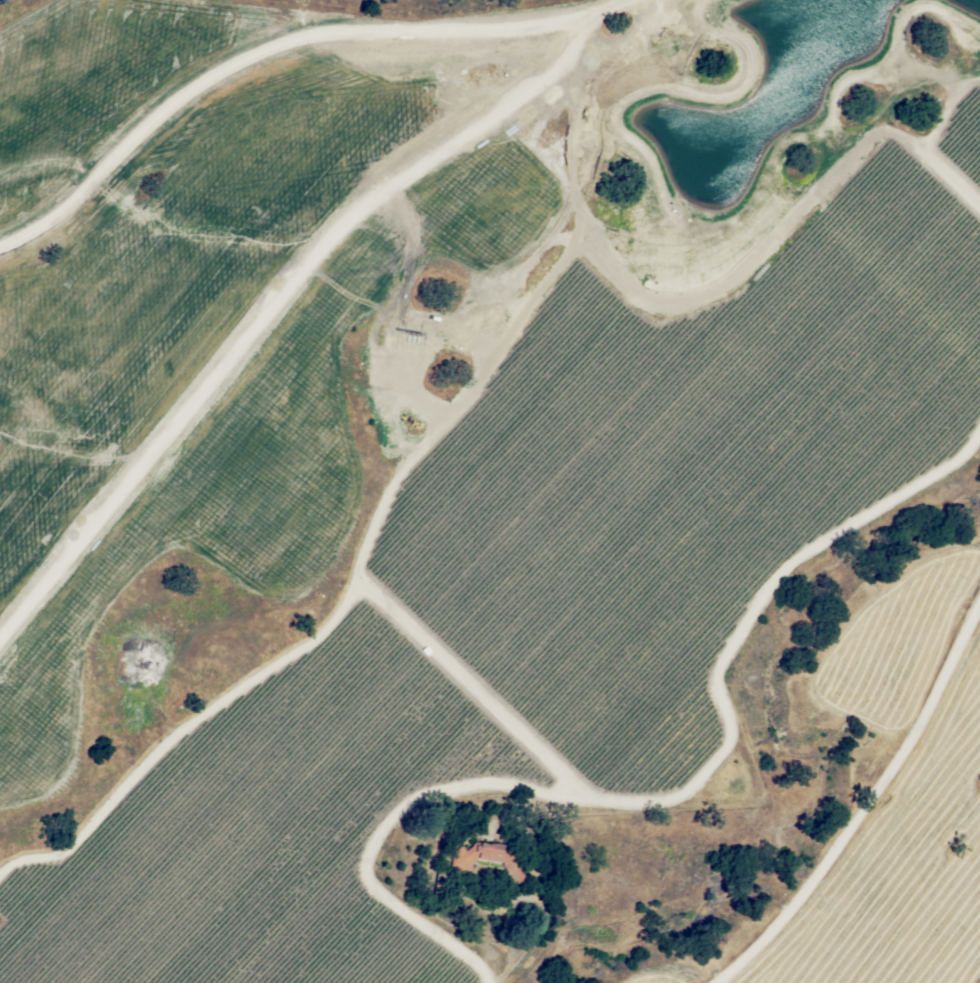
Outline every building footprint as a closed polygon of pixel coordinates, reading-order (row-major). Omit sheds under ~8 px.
[(501,861),(513,881),(522,881),(523,870),(519,864),(519,859),(513,850),(507,849),(503,843),(485,841),(481,843),(476,843),(466,849),(464,844),(453,851),(453,856),(461,870),(472,871),(473,862),(478,859),(501,861)]
